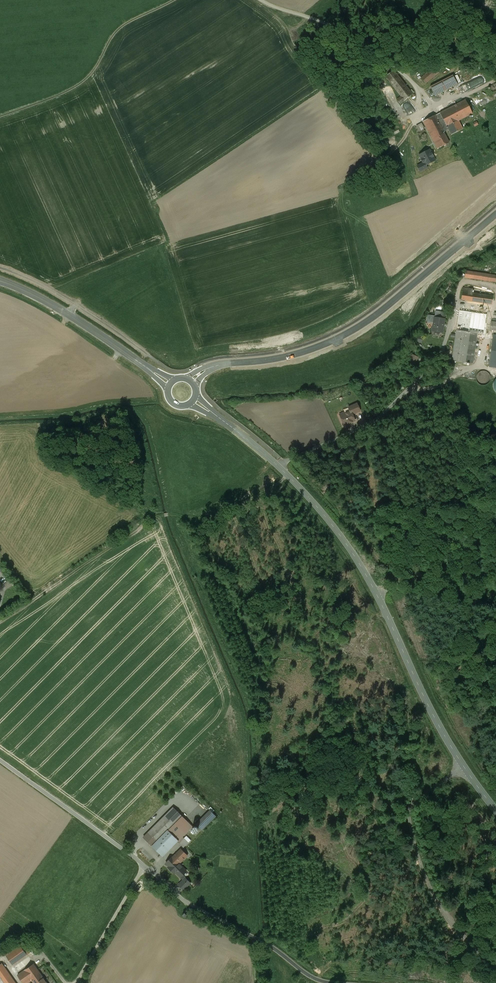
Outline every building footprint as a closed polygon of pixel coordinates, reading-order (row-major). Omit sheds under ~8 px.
[(439,72),(434,67),(421,77),(426,83),(439,72)] [(413,94),(393,70),(386,76),(402,96),(397,100),(400,104),(413,94)] [(458,84),(453,74),(430,86),(435,96),(458,84)] [(466,100),(435,115),(444,131),(449,129),(451,134),(463,128),(459,120),(472,113),(466,100)] [(449,142),(444,131),(435,115),(423,121),(437,149),(449,142)] [(422,122),(416,126),(420,131),(426,127),(422,122)] [(418,155),(422,163),(416,166),(420,172),(428,168),(427,166),(436,161),(430,149),(418,155)] [(466,271),(465,277),(495,282),(495,279),(495,275),(466,271)] [(469,289),(463,288),(461,300),(492,305),(493,296),(468,292),(469,289)] [(440,318),(434,317),(433,322),(432,331),(443,332),(445,319),(440,318)] [(481,334),(483,320),(459,317),(452,360),(473,363),(477,333),(481,334)] [(418,357),(413,354),(410,361),(415,363),(418,357)] [(488,372),(486,371),(483,371),(481,371),(479,372),(477,374),(476,377),(476,379),(477,381),(478,383),(480,385),(483,385),(485,385),(487,384),(489,383),(490,381),(491,378),(490,376),(490,374),(488,372)] [(344,412),(340,414),(344,425),(348,423),(349,425),(352,424),(351,422),(355,421),(352,414),(360,411),(357,403),(348,407),(350,411),(345,413),(344,412)] [(173,807),(143,837),(152,846),(168,830),(182,815),(173,807)] [(210,809),(205,815),(211,821),(217,815),(210,809)] [(168,830),(179,841),(193,827),(182,815),(168,830)] [(168,830),(152,846),(163,857),(179,841),(168,830)] [(182,848),(169,861),(178,870),(191,857),(182,848)] [(6,955),(13,965),(31,952),(24,943),(6,955)] [(2,963),(0,964),(0,978),(4,982),(15,982),(10,976),(11,976),(2,963)] [(33,964),(25,970),(19,974),(18,975),(18,976),(23,982),(26,982),(32,979),(33,978),(40,973),(33,964)] [(33,978),(32,979),(34,982),(47,982),(42,977),(40,973),(33,978)]
